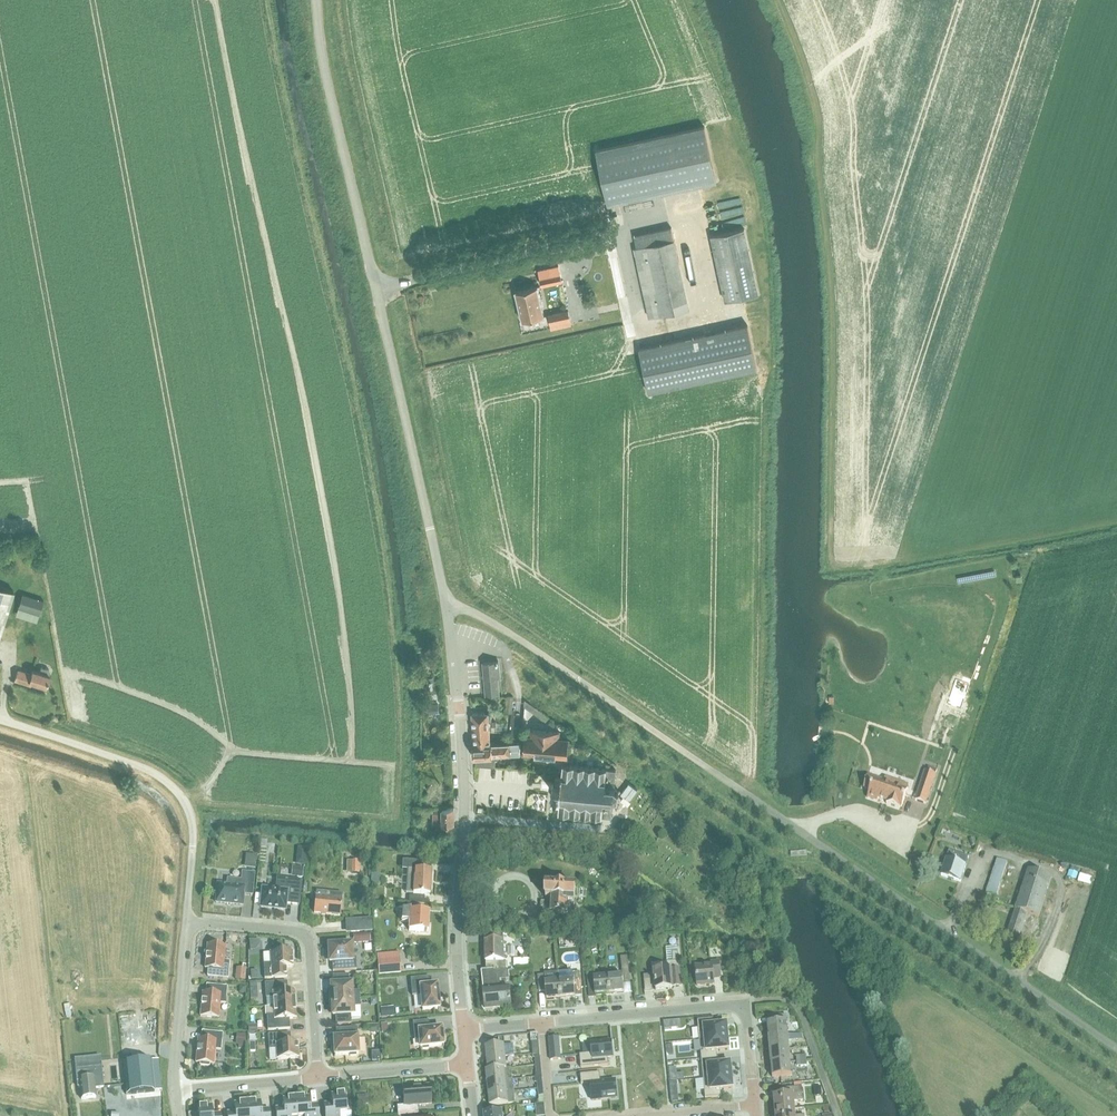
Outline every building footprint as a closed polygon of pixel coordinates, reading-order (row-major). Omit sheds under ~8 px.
[(596,150),(608,204),(717,181),(705,126),(596,150)] [(635,235),(637,247),(634,248),(649,317),(690,309),(675,239),(674,239),(672,227),(635,235)] [(711,236),(726,301),(758,294),(744,228),(711,236)] [(540,278),(542,286),(562,282),(560,274),(540,278)] [(515,291),(522,321),(544,316),(538,286),(515,291)] [(548,315),(551,329),(571,325),(568,310),(548,315)] [(639,349),(649,392),(757,369),(748,325),(639,349)] [(14,591),(0,587),(0,636),(14,591)] [(15,616),(37,622),(44,600),(22,594),(15,616)] [(483,662),(486,694),(499,693),(498,678),(500,678),(498,661),(483,662)] [(32,682),(46,687),(50,675),(49,675),(50,671),(49,669),(42,667),(41,668),(39,672),(32,670),(31,674),(17,669),(14,680),(31,685),(32,682)] [(970,683),(956,679),(947,704),(961,708),(970,683)] [(525,701),(525,707),(546,721),(549,717),(528,703),(525,701)] [(472,713),(473,728),(490,727),(489,712),(472,713)] [(473,728),(474,745),(491,744),(490,727),(473,728)] [(524,754),(568,758),(569,739),(559,738),(560,732),(531,730),(530,736),(526,735),(524,754)] [(474,745),(473,745),(473,755),(475,757),(476,765),(496,766),(495,756),(511,755),(510,743),(491,744),(474,745)] [(619,797),(620,790),(615,786),(617,769),(562,764),(561,777),(556,776),(555,783),(554,783),(553,793),(554,793),(554,801),(559,801),(558,812),(592,815),(591,817),(605,819),(605,816),(612,817),(614,800),(619,797)] [(925,771),(915,800),(926,804),(936,774),(925,771)] [(870,790),(868,797),(878,801),(878,799),(887,802),(886,804),(900,808),(901,807),(902,807),(908,789),(893,784),(894,781),(885,778),(884,781),(874,778),(870,790)] [(443,824),(454,824),(454,808),(443,808),(443,824)] [(941,876),(960,882),(968,858),(949,851),(941,876)] [(987,893),(996,896),(1007,863),(998,860),(987,893)] [(292,868),(291,877),(302,877),(303,869),(292,868)] [(1038,918),(1051,877),(1028,869),(1007,934),(1019,937),(1026,914),(1038,918)] [(406,882),(405,894),(413,895),(430,895),(431,880),(431,873),(415,872),(407,872),(406,882)] [(252,896),(254,874),(242,873),(241,881),(227,879),(227,886),(218,885),(216,903),(242,906),(243,895),(252,896)] [(262,890),(260,908),(285,910),(285,904),(299,905),(301,882),(277,879),(276,891),(262,890)] [(552,914),(577,916),(578,908),(572,907),(572,904),(575,905),(576,889),(547,887),(546,902),(542,902),(541,915),(552,915),(552,914)] [(316,891),(314,913),(322,913),(322,914),(340,916),(342,900),(342,894),(331,893),(330,899),(324,898),(325,892),(316,891)] [(409,896),(409,904),(424,905),(424,897),(409,896)] [(409,931),(428,932),(429,912),(410,911),(410,909),(402,908),(401,922),(409,923),(409,931)] [(371,919),(363,920),(364,933),(372,933),(371,919)] [(528,934),(529,940),(530,943),(552,941),(551,934),(536,936),(536,933),(528,934)] [(369,934),(369,935),(354,935),(354,943),(373,942),(372,934),(369,934)] [(486,942),(486,971),(496,970),(496,972),(507,970),(507,962),(505,962),(505,942),(486,942)] [(207,945),(205,969),(208,969),(207,977),(228,979),(229,962),(224,962),(225,947),(221,947),(221,944),(212,943),(212,946),(207,945)] [(329,946),(329,945),(328,945),(328,957),(329,957),(331,956),(332,972),(356,970),(355,958),(352,958),(351,944),(329,946)] [(263,964),(264,979),(287,978),(286,968),(291,967),(291,963),(292,963),(292,952),(270,953),(271,963),(263,964)] [(623,976),(609,977),(610,994),(624,993),(623,985),(630,985),(628,957),(621,958),(623,976)] [(401,973),(399,959),(377,961),(378,975),(401,973)] [(672,987),(680,987),(678,962),(667,963),(668,970),(654,971),(656,990),(672,989),(672,987)] [(713,979),(720,978),(719,962),(711,963),(711,966),(695,968),(697,987),(714,985),(713,979)] [(246,969),(236,968),(235,980),(245,981),(246,969)] [(496,970),(486,971),(482,971),(484,990),(485,1001),(485,1003),(483,1005),(483,1009),(486,1011),(512,1008),(510,988),(498,989),(498,987),(501,986),(500,981),(510,980),(509,970),(507,970),(496,972),(496,970)] [(610,994),(609,977),(594,978),(594,971),(587,972),(588,988),(595,987),(595,995),(610,994)] [(559,976),(561,998),(575,997),(575,996),(582,996),(581,988),(580,972),(573,973),(573,974),(559,975),(559,976)] [(328,989),(329,1001),(360,999),(359,991),(352,991),(351,984),(349,984),(348,975),(332,976),(333,985),(332,985),(332,990),(329,990),(329,989),(328,989)] [(561,998),(559,976),(545,977),(544,975),(538,976),(539,992),(546,991),(547,999),(561,998)] [(437,985),(430,986),(429,977),(410,979),(412,996),(421,995),(422,1010),(438,1009),(439,1010),(438,997),(437,985)] [(273,998),(273,1007),(295,1005),(294,992),(287,992),(287,982),(265,983),(265,998),(273,998)] [(200,1017),(218,1018),(220,1004),(225,1004),(227,988),(207,986),(206,993),(202,993),(200,1017)] [(360,999),(329,1001),(330,1012),(333,1011),(334,1016),(335,1016),(335,1025),(351,1024),(350,1015),(353,1015),(353,1007),(360,1007),(360,999)] [(295,1005),(273,1007),(274,1015),(267,1016),(267,1031),(290,1029),(289,1019),(296,1019),(295,1005)] [(767,1024),(768,1037),(788,1035),(786,1015),(773,1016),(773,1023),(767,1024)] [(714,1019),(698,1021),(699,1040),(728,1037),(727,1025),(714,1026),(714,1019)] [(419,1040),(420,1048),(422,1048),(422,1049),(428,1049),(428,1047),(442,1045),(443,1047),(442,1034),(441,1029),(429,1030),(428,1021),(412,1023),(414,1040),(419,1040)] [(257,1033),(257,1025),(248,1025),(249,1033),(257,1033)] [(336,1029),(337,1045),(335,1045),(335,1044),(334,1044),(334,1057),(335,1057),(335,1055),(350,1055),(350,1056),(356,1056),(356,1054),(358,1054),(357,1038),(358,1038),(357,1028),(336,1029)] [(221,1051),(222,1034),(202,1032),(201,1040),(198,1040),(196,1063),(200,1064),(200,1066),(209,1067),(209,1065),(214,1065),(215,1050),(221,1051)] [(244,1046),(245,1034),(237,1034),(235,1045),(239,1046),(238,1049),(243,1049),(243,1046),(244,1046)] [(269,1050),(276,1050),(277,1060),(298,1058),(298,1047),(296,1048),(296,1043),(291,1044),(290,1034),(268,1035),(269,1050)] [(768,1037),(769,1051),(789,1049),(788,1041),(803,1039),(802,1034),(788,1035),(768,1037)] [(728,1037),(699,1040),(700,1041),(702,1040),(703,1052),(701,1052),(701,1060),(718,1058),(717,1051),(730,1050),(728,1037)] [(592,1053),(579,1054),(581,1067),(609,1065),(608,1057),(613,1056),(611,1041),(591,1043),(592,1053)] [(532,1042),(533,1055),(540,1055),(539,1042),(532,1042)] [(486,1047),(487,1059),(505,1057),(504,1045),(486,1047)] [(561,1059),(559,1045),(550,1046),(551,1060),(561,1059)] [(769,1051),(771,1064),(790,1062),(789,1049),(769,1051)] [(806,1055),(796,1056),(797,1067),(807,1066),(806,1055)] [(487,1059),(489,1070),(489,1071),(507,1069),(505,1057),(487,1059)] [(718,1058),(701,1060),(703,1079),(732,1076),(731,1063),(718,1065),(718,1058)] [(123,1065),(126,1095),(154,1092),(151,1062),(123,1065)] [(790,1062),(771,1064),(772,1078),(791,1076),(790,1062)] [(101,1067),(75,1070),(77,1088),(79,1088),(81,1100),(95,1099),(94,1089),(103,1088),(101,1067)] [(489,1070),(486,1071),(488,1083),(506,1081),(512,1080),(511,1068),(507,1069),(489,1071),(489,1070)] [(600,1073),(580,1074),(581,1084),(590,1083),(592,1100),(617,1098),(615,1080),(601,1081),(600,1073)] [(732,1076),(703,1079),(705,1099),(721,1097),(721,1090),(733,1089),(732,1076)] [(537,1078),(535,1078),(535,1082),(538,1082),(538,1089),(543,1088),(543,1081),(542,1078),(537,1078)] [(488,1083),(489,1094),(514,1092),(512,1080),(506,1081),(488,1083)] [(429,1086),(403,1088),(404,1106),(397,1106),(397,1115),(418,1114),(417,1105),(430,1104),(429,1086)] [(774,1098),(775,1111),(795,1109),(794,1102),(803,1102),(802,1087),(787,1089),(788,1096),(774,1098)] [(821,1087),(814,1088),(814,1096),(822,1096),(821,1087)] [(514,1092),(489,1094),(490,1106),(515,1104),(514,1092)] [(325,1115),(340,1115),(339,1114),(347,1113),(345,1093),(331,1095),(332,1103),(324,1104),(325,1115)] [(296,1097),(294,1098),(282,1099),(283,1108),(275,1108),(276,1115),(297,1115),(296,1097)] [(296,1097),(297,1115),(319,1115),(318,1105),(310,1105),(309,1097),(297,1098),(297,1097),(296,1097)] [(247,1102),(248,1115),(270,1115),(269,1109),(261,1110),(260,1101),(248,1102),(247,1102)] [(247,1102),(246,1102),(234,1103),(235,1112),(227,1113),(227,1115),(248,1115),(247,1102)] [(536,1105),(537,1115),(546,1115),(545,1104),(536,1105)] [(199,1115),(221,1115),(221,1114),(213,1114),(212,1105),(198,1107),(199,1115)]
